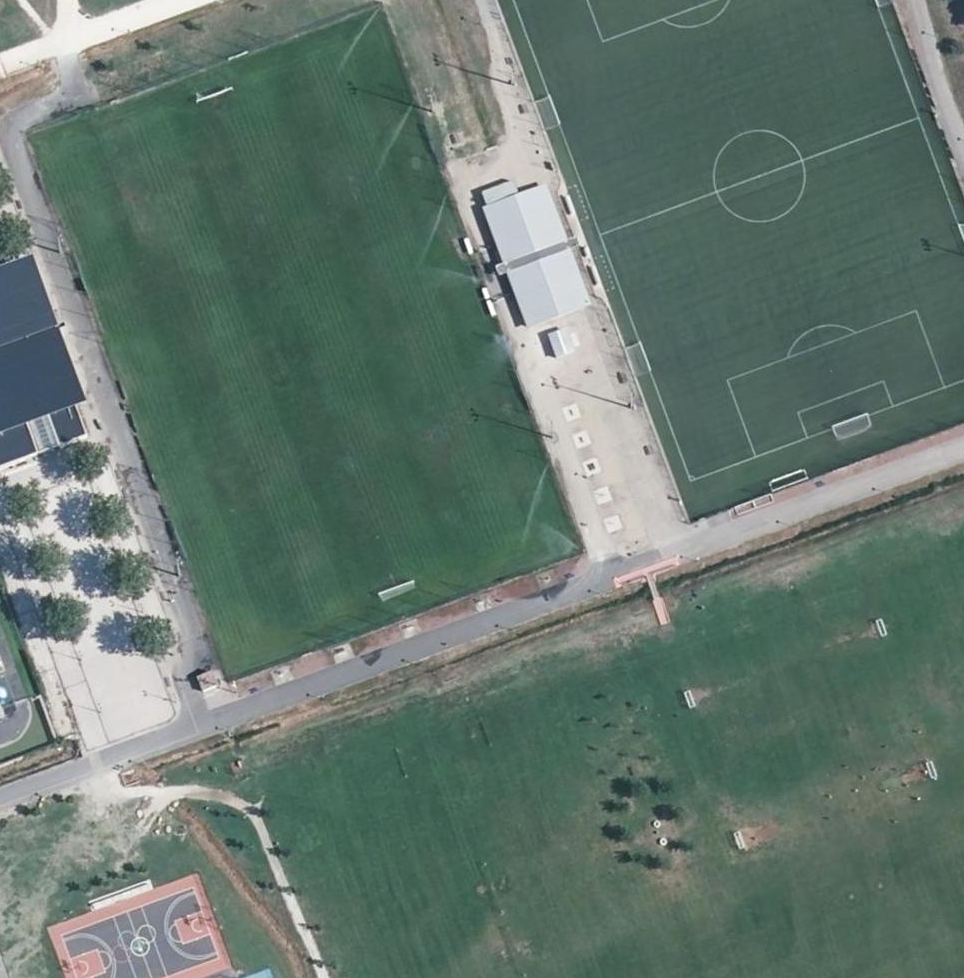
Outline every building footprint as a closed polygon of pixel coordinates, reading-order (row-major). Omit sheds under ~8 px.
[(530,325),(574,309),(569,295),(583,290),(543,186),(485,208),(530,325)] [(83,399),(32,254),(0,265),(0,429),(26,420),(46,412),(74,402),(83,399)] [(556,358),(575,352),(567,330),(548,337),(556,358)] [(87,437),(74,402),(46,412),(59,448),(87,437)] [(59,448),(46,412),(26,420),(39,455),(59,448)] [(26,420),(0,429),(0,470),(39,455),(26,420)] [(198,676),(203,691),(217,685),(212,671),(198,676)]
